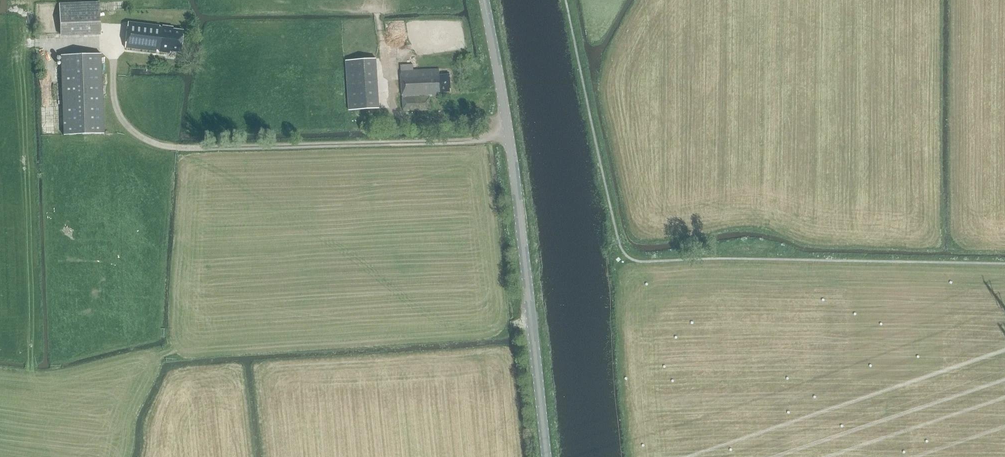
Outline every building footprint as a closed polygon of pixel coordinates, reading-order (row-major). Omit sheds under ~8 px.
[(99,3),(57,3),(58,34),(99,33),(99,3)] [(180,52),(182,30),(172,29),(173,27),(162,26),(162,28),(159,28),(159,25),(127,21),(124,47),(156,51),(156,49),(159,50),(159,52),(166,53),(167,51),(180,52)] [(103,134),(101,54),(61,55),(64,135),(103,134)] [(376,57),(345,59),(348,110),(379,108),(376,57)] [(413,71),(412,65),(401,65),(404,111),(430,110),(429,96),(438,96),(438,92),(451,92),(450,75),(439,75),(439,69),(413,71)]
